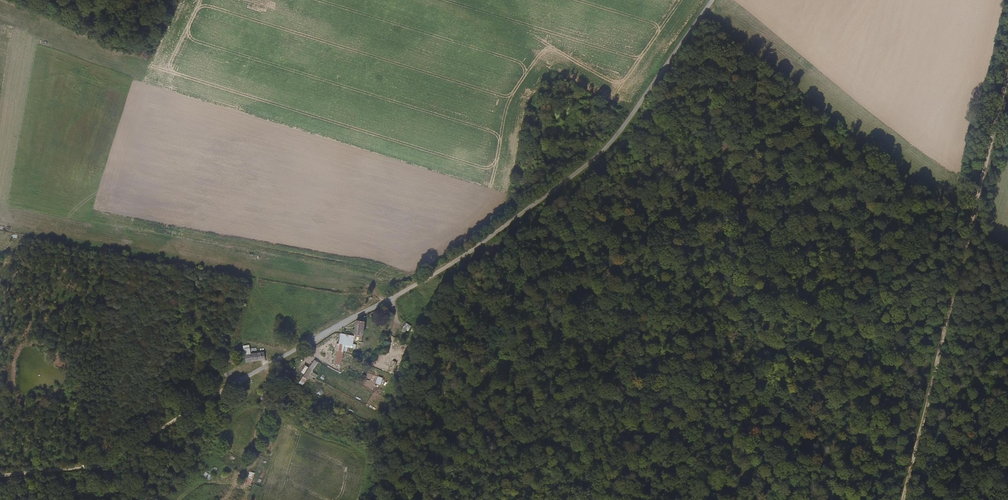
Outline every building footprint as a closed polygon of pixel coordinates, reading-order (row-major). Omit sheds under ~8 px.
[(362,341),(364,322),(356,321),(354,336),(354,340),(362,341)] [(406,323),(401,331),(406,334),(411,326),(406,323)] [(354,340),(354,336),(341,334),(334,365),(341,366),(344,351),(347,352),(348,348),(356,350),(356,345),(353,344),(354,340)] [(244,347),(247,362),(265,360),(264,353),(251,355),(250,346),(244,347)] [(308,368),(305,366),(301,373),(304,375),(299,383),(303,386),(308,379),(314,382),(318,376),(312,372),(318,363),(314,360),(308,368)] [(375,384),(373,392),(380,394),(382,385),(375,384)] [(211,472),(205,470),(202,476),(211,480),(217,468),(213,466),(211,472)] [(250,471),(246,484),(251,486),(255,473),(250,471)]
